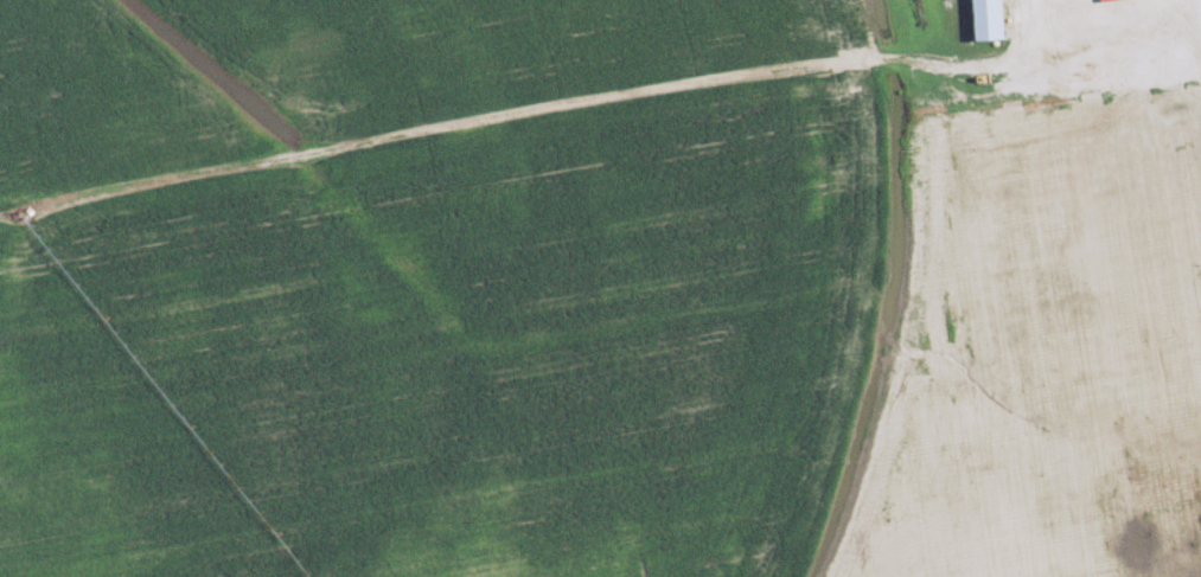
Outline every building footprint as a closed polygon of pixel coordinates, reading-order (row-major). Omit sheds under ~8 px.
[(1009,0),(978,0),(980,42),(1011,41),(1009,0)]
